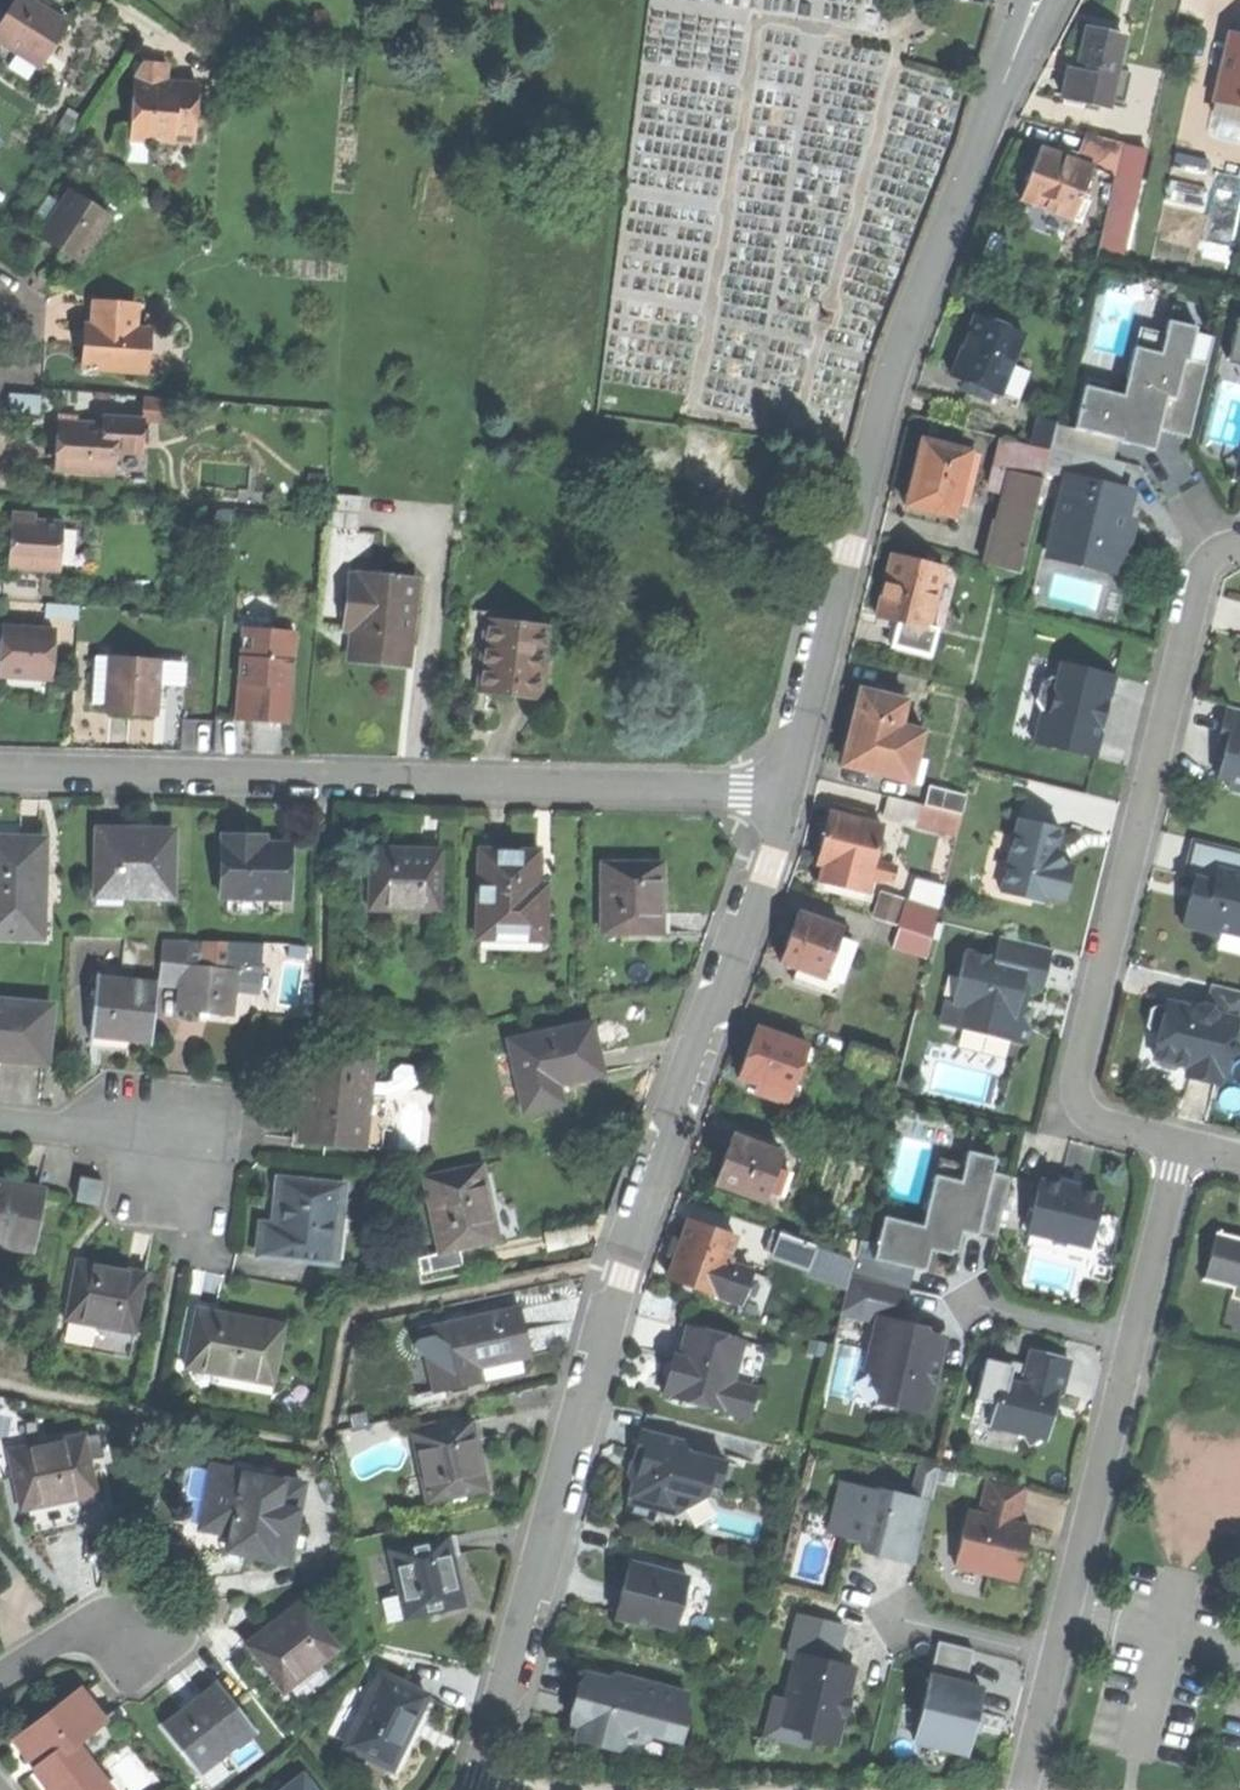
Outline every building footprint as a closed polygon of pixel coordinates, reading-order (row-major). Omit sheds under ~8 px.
[(0,24),(0,41),(41,67),(69,23),(32,0),(15,0),(4,18),(0,24)] [(1063,97),(1111,105),(1123,34),(1088,28),(1085,51),(1081,71),(1068,69),(1063,97)] [(1228,37),(1216,95),(1237,99),(1236,106),(1239,106),(1239,40),(1228,37)] [(136,76),(136,85),(166,85),(166,79),(169,79),(169,63),(160,63),(160,67),(150,67),(150,63),(143,63),(136,76)] [(166,85),(136,85),(135,137),(147,138),(147,141),(176,142),(176,139),(194,140),(195,113),(198,113),(199,80),(182,79),(169,79),(166,79),(166,85)] [(1236,106),(1237,99),(1216,95),(1213,113),(1239,119),(1239,106),(1236,106)] [(1094,135),(1091,149),(1119,156),(1121,148),(1122,141),(1094,135)] [(1020,200),(1072,218),(1080,197),(1091,165),(1039,147),(1030,173),(1020,200)] [(1119,156),(1115,176),(1142,182),(1148,154),(1121,148),(1119,156)] [(1178,152),(1167,187),(1202,198),(1213,162),(1178,152)] [(1097,256),(1124,262),(1142,182),(1115,176),(1097,256)] [(35,218),(49,226),(65,200),(51,191),(35,218)] [(61,247),(83,260),(110,215),(70,191),(65,200),(49,226),(43,236),(61,247)] [(1089,200),(1080,197),(1072,218),(1082,222),(1089,200)] [(1048,230),(1038,261),(1057,266),(1066,236),(1048,230)] [(84,367),(139,369),(140,348),(152,349),(153,326),(138,326),(139,303),(97,301),(96,323),(95,338),(86,338),(84,367)] [(964,345),(953,375),(972,382),(968,392),(980,396),(983,387),(1002,393),(1023,333),(974,315),(964,345)] [(1083,384),(1073,428),(1127,440),(1129,432),(1142,434),(1156,438),(1158,429),(1190,436),(1206,362),(1186,357),(1194,324),(1165,318),(1162,331),(1157,350),(1133,345),(1122,392),(1083,384)] [(1227,356),(1239,359),(1239,319),(1237,318),(1227,356)] [(1137,326),(1133,345),(1157,350),(1162,331),(1137,326)] [(103,393),(102,415),(139,416),(139,419),(152,419),(153,394),(103,393)] [(10,409),(42,410),(42,395),(11,394),(10,409)] [(172,395),(153,394),(152,419),(171,420),(172,395)] [(99,414),(98,424),(116,424),(115,451),(131,451),(138,451),(139,419),(139,416),(102,415),(99,414)] [(57,430),(62,430),(62,423),(77,423),(77,416),(58,415),(57,430)] [(1042,418),(1035,445),(1052,449),(1053,444),(1058,422),(1042,418)] [(77,423),(62,423),(62,430),(62,446),(61,470),(114,472),(115,451),(116,424),(98,424),(77,423)] [(1003,437),(996,468),(1012,472),(1044,480),(1046,472),(1052,449),(1035,445),(1003,437)] [(907,505),(956,516),(970,452),(922,441),(915,473),(907,505)] [(1050,543),(1122,560),(1127,540),(1131,520),(1125,518),(1117,516),(1124,488),(1117,486),(1123,461),(1053,444),(1052,449),(1046,472),(1066,477),(1050,543)] [(131,472),(131,451),(115,451),(114,472),(131,472)] [(1022,571),(1044,480),(1012,472),(990,563),(1022,571)] [(1132,490),(1124,488),(1117,516),(1125,518),(1132,490)] [(326,529),(360,531),(362,496),(328,495),(326,529)] [(10,540),(9,565),(61,567),(63,521),(11,519),(10,540)] [(886,586),(880,616),(890,618),(888,625),(897,627),(902,628),(904,621),(930,627),(943,565),(893,555),(886,586)] [(375,662),(408,665),(416,579),(357,574),(356,578),(350,578),(345,628),(354,628),(351,660),(375,662)] [(468,610),(459,688),(493,692),(539,697),(547,628),(506,623),(507,614),(468,610)] [(939,629),(930,627),(904,621),(902,628),(897,627),(893,646),(934,654),(939,629)] [(52,675),(54,627),(0,625),(0,672),(52,675)] [(244,625),(238,696),(253,698),(251,718),(264,719),(288,721),(296,629),(244,625)] [(92,702),(108,702),(109,655),(94,655),(92,702)] [(109,655),(108,702),(129,703),(157,703),(158,657),(109,655)] [(1033,742),(1092,757),(1103,715),(1114,674),(1062,660),(1058,675),(1052,673),(1039,681),(1034,699),(1041,711),(1033,742)] [(854,743),(897,752),(903,725),(908,700),(898,698),(900,688),(887,686),(885,695),(860,690),(855,714),(849,741),(854,743)] [(236,717),(251,718),(253,698),(238,696),(236,717)] [(1226,705),(1221,724),(1217,739),(1226,741),(1217,777),(1230,780),(1228,788),(1239,790),(1239,708),(1226,705)] [(925,729),(903,725),(897,752),(854,743),(848,767),(914,781),(925,729)] [(931,786),(927,803),(963,812),(967,794),(931,786)] [(927,803),(892,795),(887,815),(958,832),(963,812),(927,803)] [(851,805),(849,816),(865,820),(868,809),(851,805)] [(824,865),(872,875),(876,859),(884,824),(865,820),(849,816),(830,812),(824,837),(818,863),(824,865)] [(1017,818),(1000,892),(1042,902),(1044,895),(1064,900),(1068,882),(1072,865),(1062,863),(1055,849),(1060,828),(1017,818)] [(96,828),(96,895),(172,896),(173,829),(131,828),(96,828)] [(224,832),(224,896),(231,896),(271,896),(292,896),(292,842),(269,842),(256,842),(256,832),(242,832),(224,832)] [(269,833),(256,832),(256,842),(269,842),(269,833)] [(0,837),(0,935),(43,936),(44,837),(12,837),(0,837)] [(1190,837),(1181,875),(1193,878),(1188,897),(1181,926),(1215,934),(1216,930),(1236,934),(1239,922),(1239,873),(1238,873),(1239,866),(1239,849),(1190,837)] [(371,848),(369,909),(439,910),(440,849),(401,848),(371,848)] [(506,851),(481,851),(481,938),(548,938),(548,902),(538,902),(539,851),(506,851)] [(896,863),(876,859),(872,875),(893,880),(896,863)] [(603,861),(603,931),(665,931),(664,860),(627,861),(603,861)] [(868,893),(872,875),(824,865),(820,882),(868,893)] [(271,912),(271,896),(231,896),(231,911),(271,912)] [(780,961),(826,978),(844,929),(798,912),(789,937),(780,961)] [(897,925),(891,946),(897,948),(895,954),(911,958),(913,953),(927,957),(933,936),(897,925)] [(964,951),(952,1002),(966,1005),(960,1028),(1025,1044),(1030,1027),(1015,1007),(1018,995),(1022,981),(1042,986),(1052,947),(1000,934),(994,958),(964,951)] [(159,979),(181,981),(183,965),(186,965),(188,937),(162,935),(159,979)] [(207,938),(188,937),(186,965),(205,966),(207,938)] [(207,938),(205,966),(228,968),(230,940),(207,938)] [(237,958),(236,968),(235,986),(260,988),(262,960),(237,958)] [(181,981),(180,1007),(203,1008),(233,1010),(235,986),(236,968),(228,968),(205,966),(186,965),(183,965),(181,981)] [(97,975),(93,1036),(121,1038),(155,1041),(159,979),(97,975)] [(1212,983),(1208,1003),(1203,1002),(1194,1007),(1166,1001),(1165,1004),(1159,1003),(1148,1008),(1145,1023),(1150,1032),(1158,1034),(1156,1043),(1154,1055),(1157,1056),(1162,1066),(1172,1068),(1180,1062),(1188,1064),(1186,1074),(1218,1081),(1220,1073),(1224,1073),(1228,1055),(1239,1048),(1239,1047),(1232,1035),(1235,1019),(1239,1020),(1239,989),(1212,983)] [(18,1058),(49,1060),(53,1003),(0,999),(0,1057),(18,1058)] [(938,1022),(960,1028),(966,1005),(952,1002),(944,1000),(938,1022)] [(509,1040),(527,1110),(562,1101),(557,1082),(602,1071),(596,1045),(590,1020),(509,1040)] [(748,1052),(740,1076),(760,1082),(757,1091),(789,1101),(808,1044),(756,1028),(748,1052)] [(303,1123),(301,1141),(365,1145),(368,1096),(368,1093),(369,1083),(371,1061),(307,1056),(304,1099),(304,1111),(303,1123)] [(387,1084),(369,1083),(368,1093),(387,1094),(394,1091),(411,1092),(418,1086),(419,1075),(415,1067),(399,1067),(393,1073),(392,1081),(387,1084)] [(387,1097),(368,1096),(365,1145),(384,1147),(387,1097)] [(285,1109),(304,1111),(304,1099),(286,1098),(285,1109)] [(725,1160),(716,1184),(765,1201),(768,1190),(776,1168),(782,1152),(734,1135),(725,1160)] [(873,1258),(925,1271),(928,1260),(930,1250),(951,1254),(952,1249),(958,1251),(963,1229),(996,1237),(1011,1174),(993,1170),(997,1155),(968,1148),(965,1162),(960,1182),(934,1175),(922,1224),(883,1214),(873,1258)] [(939,1156),(934,1175),(960,1182),(965,1162),(939,1156)] [(425,1174),(441,1249),(460,1245),(500,1237),(492,1197),(485,1161),(425,1174)] [(791,1173),(776,1168),(768,1190),(783,1196),(791,1173)] [(101,1178),(79,1176),(76,1202),(98,1204),(101,1178)] [(43,1187),(0,1180),(0,1243),(33,1249),(43,1187)] [(1038,1180),(1027,1232),(1059,1239),(1089,1246),(1100,1194),(1038,1180)] [(344,1186),(279,1181),(277,1207),(275,1226),(260,1225),(258,1255),(339,1261),(344,1186)] [(678,1249),(668,1278),(715,1293),(722,1271),(727,1272),(730,1263),(733,1256),(727,1254),(734,1235),(688,1220),(678,1249)] [(764,1251),(772,1254),(779,1233),(771,1230),(764,1251)] [(772,1254),(808,1266),(815,1245),(779,1233),(772,1254)] [(1218,1235),(1207,1281),(1233,1287),(1231,1296),(1239,1299),(1239,1240),(1218,1235)] [(464,1263),(460,1245),(441,1249),(417,1254),(421,1272),(464,1263)] [(856,1258),(815,1245),(808,1266),(806,1273),(846,1287),(856,1258)] [(112,1265),(77,1259),(66,1320),(137,1332),(147,1271),(112,1265)] [(750,1270),(730,1263),(727,1272),(722,1271),(715,1293),(740,1302),(750,1270)] [(879,1399),(925,1410),(942,1338),(919,1332),(899,1328),(908,1289),(867,1279),(859,1314),(878,1318),(867,1367),(885,1371),(879,1399)] [(422,1330),(429,1358),(439,1356),(448,1391),(481,1383),(478,1368),(533,1354),(526,1329),(521,1305),(422,1330)] [(234,1315),(196,1308),(186,1369),(273,1384),(284,1323),(234,1315)] [(766,1346),(687,1324),(683,1343),(679,1356),(673,1354),(671,1361),(674,1364),(670,1377),(666,1379),(662,1393),(747,1416),(766,1346)] [(1021,1383),(1001,1378),(989,1425),(1023,1433),(1028,1444),(1036,1437),(1044,1439),(1055,1393),(1060,1394),(1069,1358),(1047,1353),(1030,1348),(1021,1383)] [(415,1431),(430,1502),(489,1489),(481,1452),(474,1419),(415,1431)] [(632,1479),(625,1512),(653,1519),(655,1507),(676,1496),(684,1507),(705,1493),(708,1483),(720,1486),(725,1461),(689,1452),(682,1439),(638,1429),(633,1451),(640,1452),(643,1453),(642,1459),(650,1461),(646,1476),(634,1480),(632,1479)] [(8,1448),(22,1510),(58,1501),(96,1493),(81,1431),(8,1448)] [(643,1453),(640,1452),(637,1465),(634,1480),(646,1476),(650,1461),(642,1459),(643,1453)] [(302,1480),(210,1465),(201,1526),(230,1530),(228,1549),(254,1553),(290,1559),(302,1480)] [(928,1500),(840,1478),(826,1535),(863,1544),(874,1547),(873,1554),(891,1558),(912,1564),(928,1500)] [(967,1511),(954,1565),(987,1573),(1017,1580),(1025,1546),(1019,1545),(1023,1532),(1029,1531),(1030,1526),(1016,1523),(1025,1488),(987,1479),(979,1514),(967,1511)] [(401,1594),(406,1617),(467,1602),(459,1568),(450,1533),(390,1548),(401,1594)] [(862,1551),(873,1554),(874,1547),(863,1544),(862,1551)] [(621,1588),(614,1617),(646,1625),(648,1620),(675,1627),(688,1576),(628,1561),(621,1588)] [(388,1621),(406,1617),(401,1594),(382,1598),(388,1621)] [(248,1641),(285,1689),(340,1646),(302,1598),(273,1621),(248,1641)] [(842,1624),(798,1613),(790,1649),(810,1654),(806,1672),(793,1669),(780,1724),(804,1730),(802,1737),(834,1745),(853,1666),(833,1661),(837,1645),(842,1624)] [(796,1660),(793,1669),(806,1672),(810,1654),(790,1649),(787,1658),(796,1660)] [(347,1745),(394,1765),(408,1733),(425,1694),(379,1673),(347,1745)] [(579,1695),(572,1722),(579,1724),(575,1738),(620,1750),(624,1736),(640,1740),(648,1732),(673,1739),(686,1692),(623,1675),(621,1682),(585,1673),(579,1695)] [(981,1689),(928,1676),(912,1740),(965,1753),(972,1726),(981,1689)] [(187,1705),(162,1725),(202,1774),(258,1729),(218,1680),(187,1705)] [(56,1789),(114,1789),(77,1743),(117,1711),(114,1707),(103,1717),(81,1689),(21,1737),(42,1764),(38,1767),(52,1785),(56,1789)] [(304,1774),(284,1789),(316,1789),(304,1774)]
